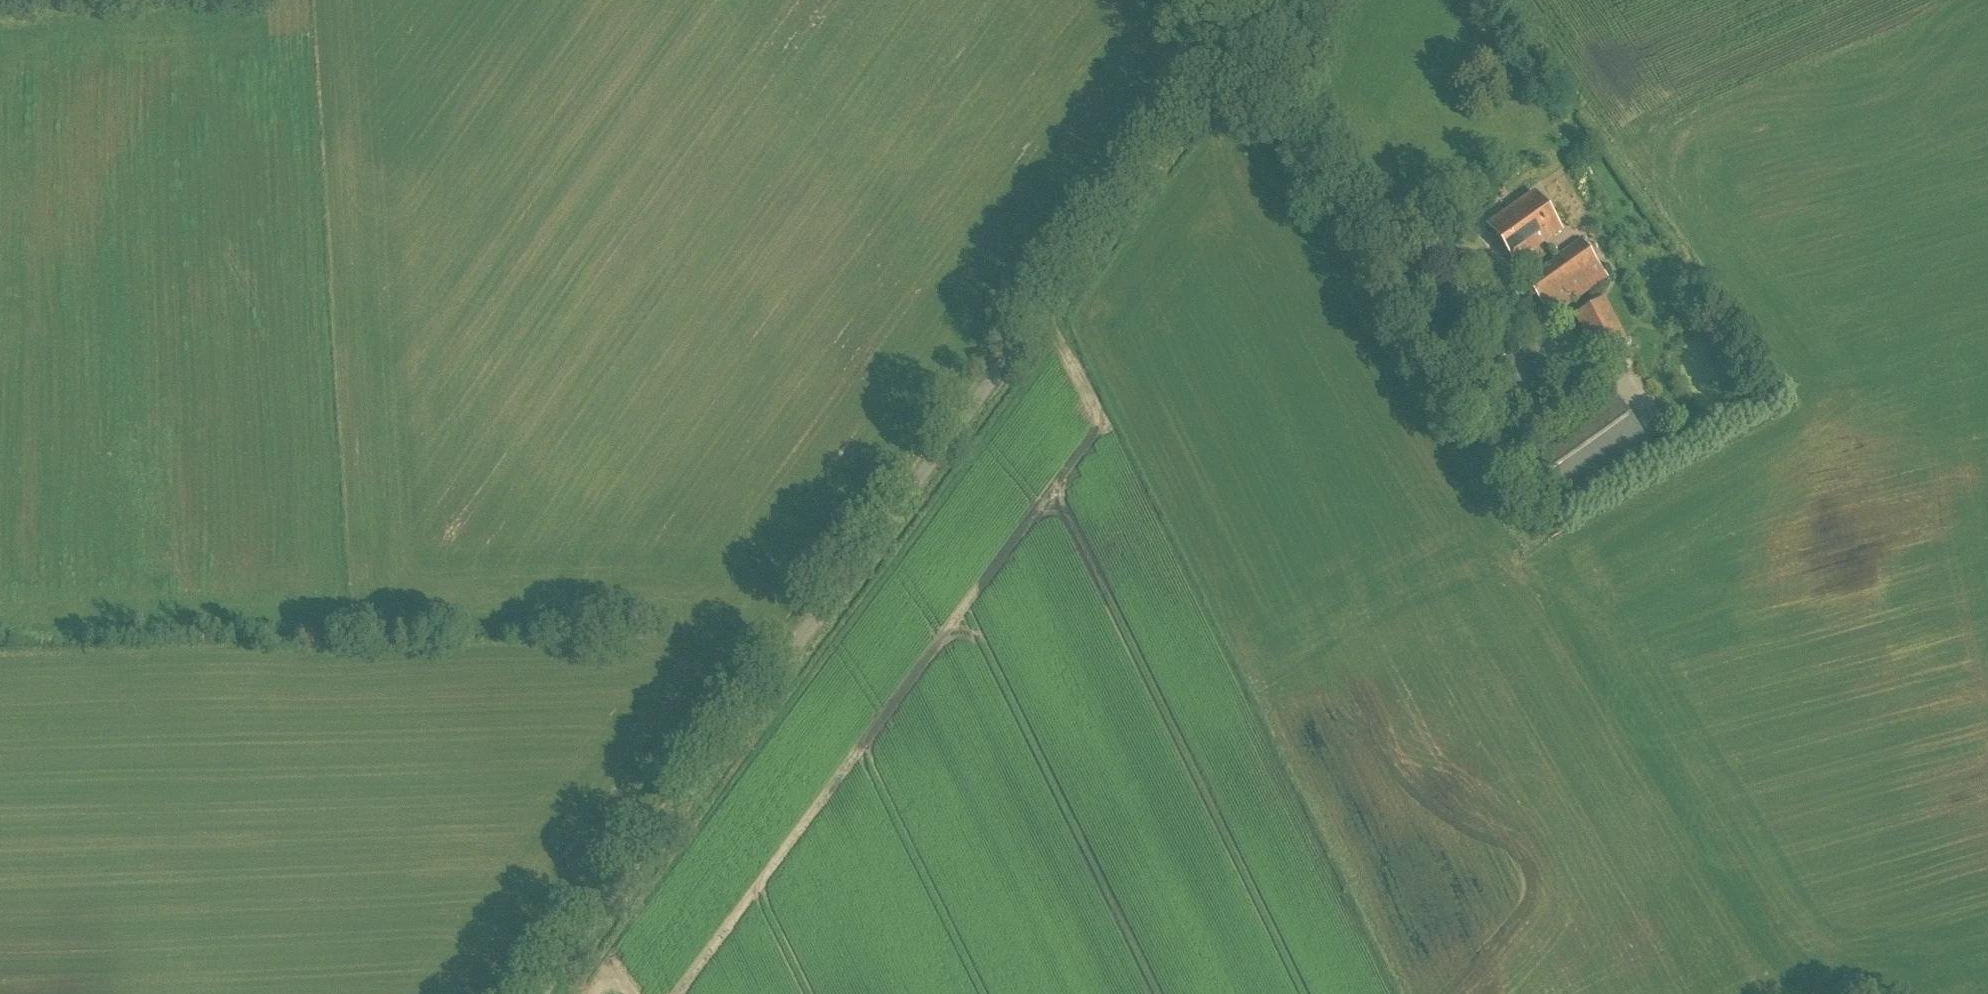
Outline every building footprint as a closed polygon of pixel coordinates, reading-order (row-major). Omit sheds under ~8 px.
[(1513,262),(1560,228),(1536,194),(1488,227),(1513,262)] [(1550,319),(1608,279),(1581,240),(1524,280),(1550,319)] [(1607,295),(1580,314),(1607,352),(1634,334),(1607,295)] [(1570,498),(1646,444),(1608,390),(1532,444),(1570,498)]
